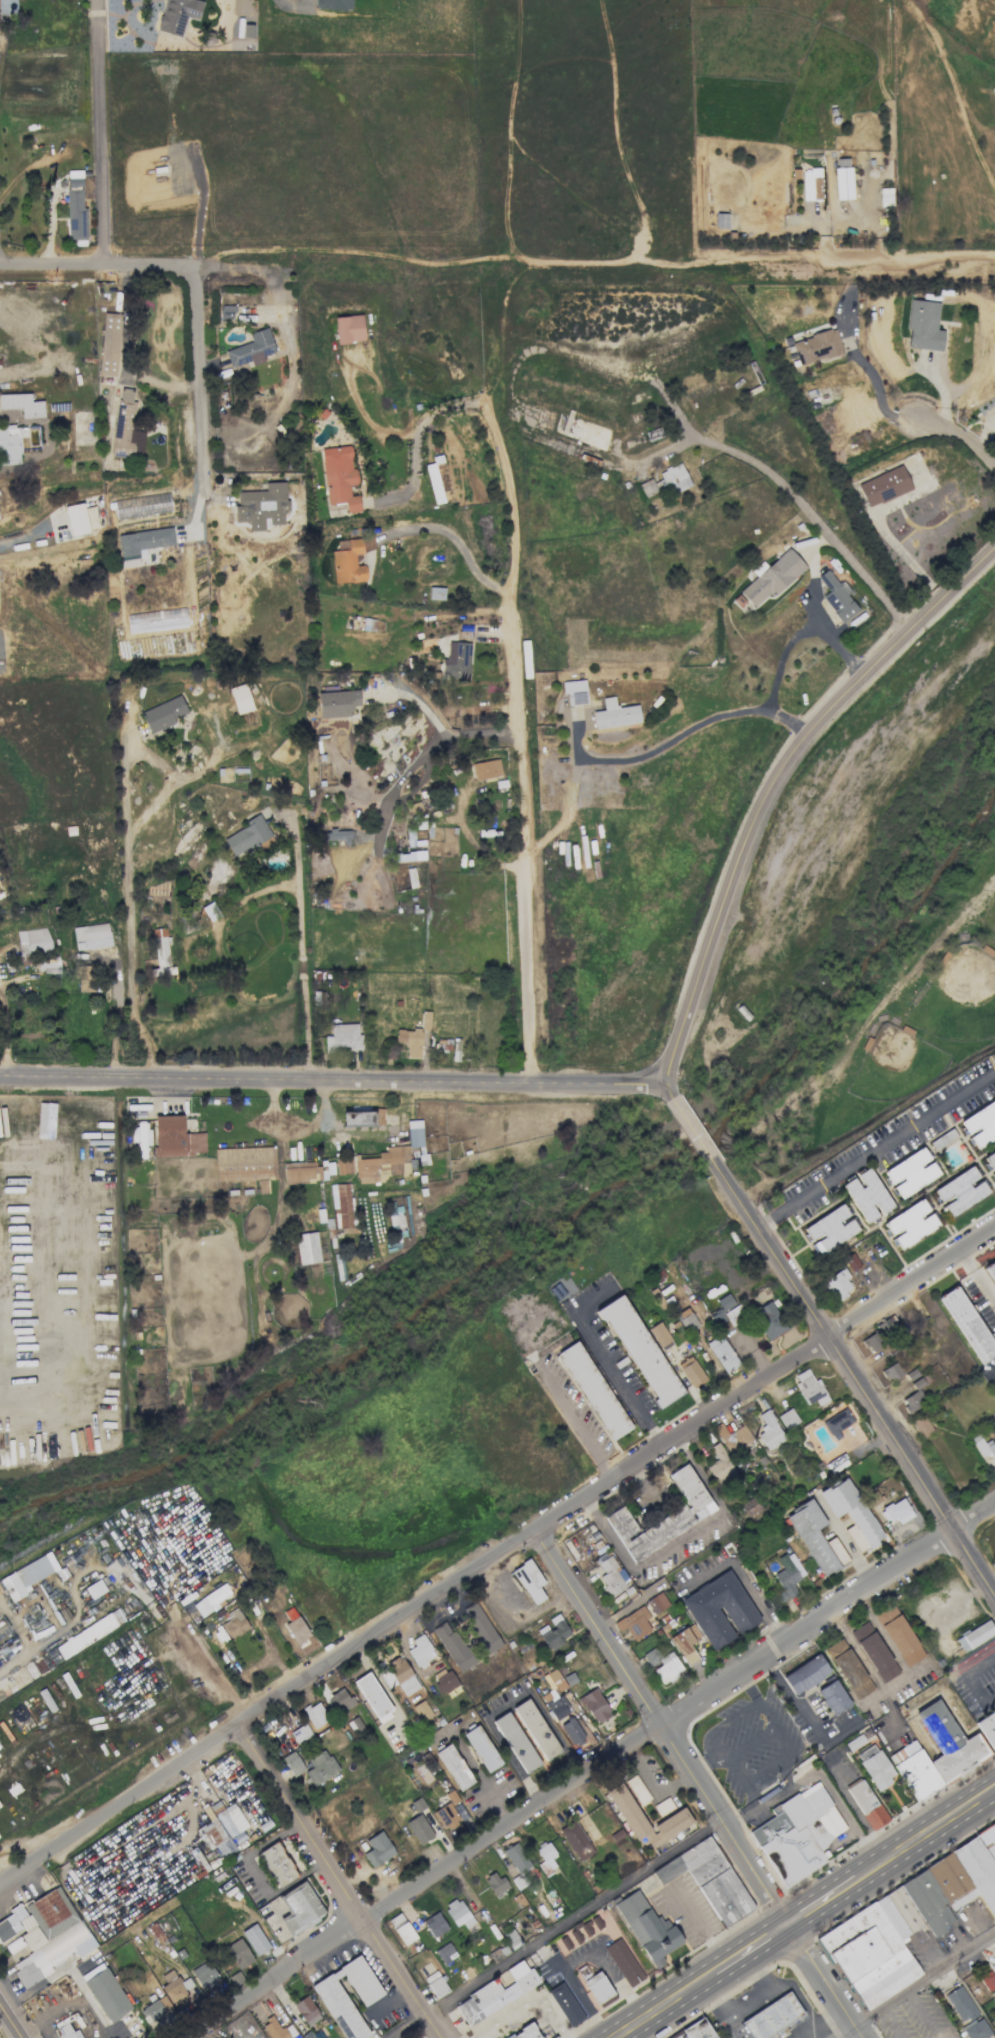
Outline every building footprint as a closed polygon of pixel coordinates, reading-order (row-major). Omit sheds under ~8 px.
[(16,14),(16,0),(0,0),(0,14),(16,14)] [(156,30),(181,37),(186,17),(198,20),(203,2),(197,0),(164,0),(156,30)] [(315,8),(351,11),(352,0),(316,0),(315,8)] [(249,37),(249,30),(253,30),(253,25),(243,24),(242,37),(249,37)] [(836,199),(852,198),(850,158),(834,158),(836,199)] [(802,200),(821,200),(820,169),(802,169),(802,200)] [(67,241),(75,241),(75,245),(86,245),(86,207),(82,207),(82,170),(66,170),(67,241)] [(939,302),(911,299),(906,347),(941,351),(944,330),(936,329),(939,302)] [(99,375),(117,376),(119,314),(102,313),(99,375)] [(362,315),(335,316),(336,342),(363,341),(362,315)] [(251,342),(225,350),(230,367),(241,364),(243,369),(264,362),(262,356),(275,352),(267,327),(248,333),(251,342)] [(835,328),(791,341),(798,366),(842,353),(835,328)] [(110,455),(132,458),(134,441),(129,440),(135,400),(132,400),(133,389),(120,387),(110,455)] [(0,393),(0,407),(21,407),(21,418),(43,417),(43,401),(30,401),(30,391),(0,393)] [(19,426),(0,427),(0,465),(20,464),(19,426)] [(321,448),(327,505),(345,503),(346,512),(359,511),(358,495),(349,495),(348,485),(357,484),(355,468),(351,469),(349,446),(321,448)] [(691,485),(680,462),(658,472),(661,479),(653,483),(651,478),(638,484),(645,498),(664,489),(667,496),(691,485)] [(911,490),(903,466),(858,482),(867,507),(911,490)] [(237,491),(238,505),(234,506),(235,523),(248,523),(248,531),(265,531),(265,525),(283,524),(283,511),(286,511),(286,481),(265,482),(266,490),(237,491)] [(171,512),(169,493),(114,499),(116,518),(171,512)] [(71,536),(89,532),(82,502),(64,506),(71,536)] [(118,534),(122,564),(139,562),(138,550),(174,545),(172,528),(118,534)] [(337,540),(337,550),(332,551),(333,583),(366,581),(365,565),(356,565),(355,554),(362,554),(361,538),(337,540)] [(739,592),(754,608),(770,594),(772,597),(806,567),(788,547),(767,566),(763,561),(752,571),(757,576),(739,592)] [(829,591),(821,597),(842,622),(858,609),(846,594),(850,590),(842,581),(839,584),(827,569),(817,577),(829,591)] [(429,599),(444,600),(444,587),(429,587),(429,599)] [(443,658),(442,677),(468,678),(469,642),(448,642),(448,658),(443,658)] [(569,693),(569,704),(586,704),(585,680),(562,681),(562,693),(569,693)] [(253,709),(244,683),(228,688),(237,714),(253,709)] [(318,718),(350,717),(350,707),(360,706),(359,691),(318,692),(318,718)] [(173,718),(187,712),(180,695),(140,712),(150,734),(175,723),(173,718)] [(594,728),(640,723),(638,705),(616,707),(615,696),(602,698),(603,710),(593,711),(594,728)] [(474,779),(501,776),(499,759),(472,762),(474,779)] [(245,821),(247,825),(223,839),(233,856),(271,835),(258,813),(245,821)] [(349,829),(325,830),(326,841),(350,840),(349,829)] [(73,927),(75,949),(110,946),(108,923),(73,927)] [(19,954),(50,952),(48,928),(17,931),(19,954)] [(156,968),(150,969),(151,976),(171,974),(167,928),(152,929),(156,968)] [(59,972),(59,957),(38,958),(38,973),(59,972)] [(76,992),(94,992),(93,966),(76,966),(76,992)] [(430,1016),(421,1015),(420,1030),(429,1031),(430,1016)] [(357,1023),(331,1024),(331,1035),(324,1035),(324,1049),(349,1048),(349,1050),(362,1050),(362,1033),(357,1033),(357,1023)] [(406,1057),(421,1057),(421,1029),(395,1029),(395,1042),(406,1042),(406,1057)] [(959,1120),(967,1135),(968,1135),(976,1148),(994,1137),(994,1100),(959,1120)] [(342,1126),(384,1125),(384,1110),(342,1111),(342,1126)] [(204,1132),(182,1133),(182,1115),(154,1116),(154,1157),(193,1156),(193,1152),(205,1152),(204,1132)] [(407,1121),(408,1148),(418,1148),(419,1165),(425,1165),(422,1120),(407,1121)] [(131,1124),(131,1142),(137,1142),(138,1158),(145,1158),(145,1144),(149,1144),(148,1124),(131,1124)] [(214,1148),(216,1181),(257,1180),(258,1193),(268,1193),(267,1178),(275,1178),(274,1146),(214,1148)] [(356,1184),(387,1181),(386,1176),(408,1174),(408,1169),(415,1168),(415,1159),(409,1159),(408,1146),(377,1149),(377,1156),(354,1158),(356,1184)] [(883,1170),(892,1185),(900,1198),(939,1174),(931,1160),(930,1161),(922,1147),(883,1170)] [(991,1171),(994,1177),(994,1149),(982,1156),(991,1171)] [(337,1174),(352,1173),(351,1156),(336,1156),(337,1174)] [(283,1183),(321,1182),(321,1162),(283,1163),(283,1183)] [(933,1189),(941,1204),(942,1203),(949,1216),(989,1193),(980,1179),(972,1166),(933,1189)] [(892,1206),(868,1167),(855,1175),(855,1176),(842,1184),(866,1223),(879,1214),(892,1206)] [(350,1184),(332,1184),(333,1226),(351,1226),(350,1184)] [(939,1226),(930,1211),(930,1212),(922,1199),(883,1221),(891,1236),(892,1236),(900,1249),(939,1226)] [(859,1231),(851,1217),(850,1217),(842,1204),(803,1227),(811,1241),(812,1241),(819,1254),(859,1231)] [(319,1262),(317,1232),(295,1234),(298,1264),(319,1262)] [(843,1258),(851,1272),(860,1266),(852,1253),(843,1258)] [(983,1265),(994,1285),(994,1259),(983,1265)] [(852,1289),(845,1279),(849,1276),(842,1267),(823,1281),(836,1300),(852,1289)] [(957,1285),(938,1297),(980,1365),(994,1355),(994,1348),(957,1285)] [(654,1400),(653,1401),(657,1409),(683,1394),(622,1293),(598,1308),(654,1400)] [(716,1300),(720,1308),(709,1315),(714,1325),(726,1319),(729,1325),(745,1317),(738,1303),(735,1305),(728,1293),(716,1300)] [(749,1313),(768,1341),(787,1328),(768,1300),(749,1313)] [(699,1326),(687,1307),(675,1314),(686,1333),(699,1326)] [(899,1324),(889,1313),(875,1326),(884,1337),(899,1324)] [(649,1328),(663,1349),(673,1342),(658,1321),(649,1328)] [(861,1339),(870,1353),(883,1345),(875,1331),(861,1339)] [(725,1374),(739,1364),(720,1334),(706,1343),(725,1374)] [(631,1428),(577,1340),(556,1353),(610,1441),(631,1428)] [(690,1388),(705,1380),(692,1355),(678,1363),(690,1388)] [(880,1371),(888,1383),(903,1375),(895,1362),(880,1371)] [(806,1405),(815,1400),(818,1406),(829,1401),(818,1378),(814,1380),(808,1368),(792,1376),(806,1405)] [(907,1411),(926,1402),(917,1384),(913,1386),(916,1391),(900,1399),(907,1411)] [(765,1428),(757,1432),(765,1450),(784,1441),(769,1408),(758,1414),(765,1428)] [(776,1416),(785,1430),(799,1422),(790,1408),(776,1416)] [(829,1434),(854,1423),(847,1408),(822,1420),(829,1434)] [(933,1430),(922,1414),(910,1422),(922,1438),(933,1430)] [(713,1426),(730,1456),(753,1442),(743,1425),(727,1434),(721,1422),(713,1426)] [(985,1445),(978,1434),(971,1438),(982,1456),(988,1452),(994,1462),(994,1438),(985,1445)] [(709,1447),(717,1460),(706,1467),(725,1500),(745,1488),(718,1442),(709,1447)] [(623,1505),(604,1516),(630,1561),(716,1512),(687,1462),(668,1474),(685,1504),(638,1532),(623,1505)] [(884,1538),(847,1477),(819,1494),(834,1519),(845,1512),(852,1525),(845,1529),(860,1553),(884,1538)] [(881,1501),(875,1490),(865,1495),(871,1506),(881,1501)] [(746,1517),(762,1508),(755,1495),(739,1504),(746,1517)] [(895,1517),(899,1523),(913,1516),(903,1497),(879,1510),(886,1522),(895,1517)] [(784,1515),(822,1577),(849,1561),(834,1537),(824,1543),(816,1529),(826,1523),(811,1499),(784,1515)] [(791,1551),(776,1559),(782,1569),(773,1574),(782,1591),(777,1594),(781,1602),(797,1593),(792,1583),(805,1576),(791,1551)] [(10,1602),(31,1591),(28,1584),(58,1569),(50,1552),(0,1577),(0,1581),(10,1602)] [(608,1553),(595,1560),(603,1573),(597,1576),(613,1603),(631,1593),(608,1553)] [(545,1598),(538,1587),(544,1583),(529,1559),(511,1570),(534,1605),(545,1598)] [(759,1621),(729,1570),(680,1598),(711,1651),(736,1637),(735,1635),(759,1621)] [(84,1587),(90,1599),(106,1591),(99,1579),(84,1587)] [(195,1621),(225,1603),(223,1600),(231,1595),(224,1583),(186,1607),(195,1621)] [(645,1601),(654,1614),(669,1604),(660,1591),(645,1601)] [(461,1610),(486,1655),(501,1647),(477,1601),(461,1610)] [(924,1656),(893,1603),(874,1614),(905,1667),(924,1656)] [(649,1617),(642,1605),(613,1623),(618,1632),(625,1628),(633,1641),(650,1630),(644,1620),(649,1617)] [(283,1611),(288,1622),(285,1623),(295,1644),(309,1638),(294,1606),(283,1611)] [(229,1619),(221,1624),(230,1639),(249,1627),(236,1607),(226,1613),(229,1619)] [(126,1623),(119,1610),(54,1644),(61,1658),(126,1623)] [(546,1621),(548,1623),(536,1630),(549,1650),(572,1636),(557,1613),(546,1621)] [(988,1619),(955,1639),(963,1652),(994,1633),(994,1631),(988,1619)] [(433,1629),(458,1672),(473,1663),(447,1620),(433,1629)] [(882,1683),(899,1672),(867,1621),(849,1632),(882,1683)] [(687,1666),(698,1659),(689,1643),(700,1636),(691,1623),(668,1637),(687,1666)] [(406,1650),(416,1667),(435,1656),(423,1633),(411,1640),(414,1646),(406,1650)] [(856,1699),(874,1688),(841,1637),(824,1648),(856,1699)] [(661,1657),(655,1646),(642,1654),(650,1669),(652,1668),(661,1684),(683,1671),(671,1650),(661,1657)] [(405,1696),(419,1687),(398,1654),(384,1663),(405,1696)] [(792,1695),(830,1674),(819,1654),(781,1675),(792,1695)] [(354,1679),(376,1724),(392,1716),(370,1671),(354,1679)] [(457,1686),(451,1671),(433,1678),(439,1694),(457,1686)] [(831,1716),(850,1705),(836,1679),(816,1689),(831,1716)] [(579,1696),(593,1725),(611,1716),(596,1688),(579,1696)] [(356,1705),(351,1695),(347,1697),(343,1689),(325,1697),(334,1715),(356,1705)] [(555,1721),(571,1711),(561,1694),(557,1697),(552,1689),(540,1696),(555,1721)] [(511,1708),(545,1760),(561,1750),(527,1698),(511,1708)] [(914,1712),(939,1755),(928,1761),(941,1782),(989,1755),(976,1732),(963,1740),(938,1698),(914,1712)] [(412,1706),(422,1728),(434,1722),(424,1700),(412,1706)] [(312,1728),(328,1721),(319,1702),(304,1709),(312,1728)] [(994,1746),(994,1707),(974,1718),(990,1749),(994,1746)] [(540,1764),(508,1710),(492,1720),(524,1774),(540,1764)] [(354,1735),(364,1730),(357,1716),(348,1721),(354,1735)] [(571,1744),(586,1735),(575,1716),(560,1725),(571,1744)] [(289,1732),(296,1744),(312,1735),(304,1723),(289,1732)] [(484,1773),(500,1765),(480,1724),(464,1732),(484,1773)] [(863,1742),(859,1736),(844,1744),(848,1750),(863,1742)] [(888,1755),(916,1801),(941,1786),(913,1739),(888,1755)] [(434,1752),(458,1792),(474,1782),(450,1743),(434,1752)] [(855,1755),(876,1789),(895,1777),(874,1743),(855,1755)] [(293,1777),(303,1771),(312,1786),(338,1771),(325,1749),(300,1763),(293,1750),(281,1757),(293,1777)] [(888,1820),(862,1778),(845,1788),(872,1830),(888,1820)] [(750,1830),(782,1887),(826,1862),(818,1847),(846,1831),(818,1781),(769,1808),(774,1816),(750,1830)] [(683,1807),(649,1827),(622,1782),(605,1792),(634,1841),(645,1835),(651,1847),(693,1823),(683,1807)] [(466,1817),(450,1790),(444,1794),(449,1802),(433,1811),(444,1831),(466,1817)] [(234,1802),(222,1808),(218,1800),(202,1809),(209,1821),(198,1827),(210,1849),(215,1846),(222,1858),(248,1844),(241,1830),(247,1827),(234,1802)] [(434,1835),(419,1813),(405,1823),(419,1845),(434,1835)] [(558,1830),(579,1861),(595,1851),(573,1820),(558,1830)] [(861,2011),(921,1976),(899,1938),(925,1923),(932,1936),(956,1922),(950,1911),(978,1895),(994,1923),(994,1827),(815,1931),(861,2011)] [(365,1838),(370,1849),(363,1853),(370,1867),(394,1856),(382,1831),(365,1838)] [(256,1853),(277,1888),(297,1876),(276,1841),(256,1853)] [(556,1868),(551,1858),(556,1856),(548,1841),(535,1848),(542,1861),(537,1864),(543,1875),(556,1868)] [(517,1875),(511,1878),(516,1888),(537,1877),(518,1842),(503,1849),(517,1875)] [(712,1880),(727,1871),(752,1913),(738,1921),(712,1880)] [(498,1879),(493,1872),(483,1878),(494,1897),(509,1887),(502,1876),(498,1879)] [(694,1892),(712,1880),(738,1921),(730,1927),(722,1932),(704,1904),(694,1892)] [(279,1897),(289,1914),(280,1920),(290,1936),(326,1914),(305,1881),(279,1897)] [(57,1885),(0,1920),(0,1942),(21,1929),(24,1933),(4,1945),(14,1963),(10,1965),(24,1988),(53,1971),(50,1966),(74,1952),(78,1958),(96,1947),(57,1885)] [(609,1912),(635,1894),(663,1935),(671,1929),(682,1946),(649,1969),(609,1912)] [(457,1929),(473,1921),(460,1897),(444,1906),(457,1929)] [(422,1920),(432,1938),(448,1929),(438,1911),(422,1920)] [(389,1918),(402,1946),(415,1940),(402,1912),(389,1918)] [(241,1930),(254,1956),(269,1949),(256,1923),(241,1930)] [(502,1935),(511,1949),(521,1943),(512,1928),(502,1935)] [(223,1947),(239,1970),(254,1960),(238,1937),(223,1947)] [(629,1987),(645,1977),(618,1937),(603,1947),(629,1987)] [(442,1965),(457,1957),(449,1942),(434,1950),(442,1965)] [(382,1995),(360,1955),(311,1984),(342,2037),(363,2037),(368,2035),(336,1979),(343,1974),(362,2007),(382,1995)] [(467,2026),(539,1985),(523,1958),(505,1969),(513,1982),(501,1989),(495,1979),(454,2003),(467,2026)] [(189,1972),(204,1993),(221,1981),(205,1959),(189,1972)] [(107,2025),(133,2010),(108,1967),(83,1981),(107,2025)] [(423,1978),(435,1998),(449,1989),(437,1969),(423,1978)] [(986,1992),(994,1988),(994,1978),(991,1969),(979,1975),(986,1992)] [(167,1981),(159,1987),(177,2010),(190,2000),(183,1991),(192,1984),(186,1978),(179,1983),(173,1975),(166,1980),(167,1981)] [(589,1982),(597,1977),(612,1998),(604,2004),(589,1982)] [(543,1991),(556,1984),(581,2025),(569,2033),(543,1991)] [(977,2016),(962,1985),(945,1993),(959,2024),(977,2016)] [(292,2004),(306,2027),(320,2018),(307,1995),(292,2004)] [(172,2013),(163,1996),(138,2009),(147,2026),(172,2013)] [(801,2018),(770,2037),(746,2037),(738,2026),(786,1996),(801,2018)] [(274,2015),(259,2023),(268,2037),(288,2037),(274,2015)] [(966,2037),(984,2037),(991,2033),(980,2016),(960,2028),(966,2037)] [(704,2018),(668,2037),(715,2037),(704,2018)] [(145,2037),(137,2021),(123,2027),(128,2037),(144,2037),(145,2037)] [(71,2031),(68,2023),(58,2026),(62,2037),(81,2037),(79,2029),(71,2031)] [(527,2026),(535,2037),(508,2037),(527,2026)]
